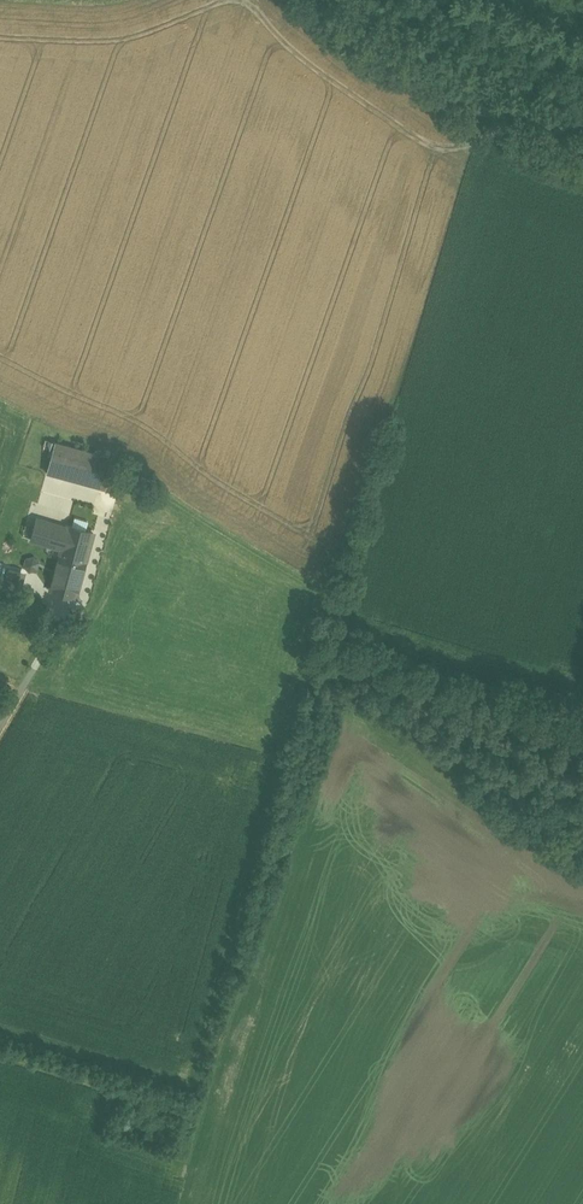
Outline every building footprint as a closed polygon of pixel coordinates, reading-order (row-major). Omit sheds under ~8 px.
[(115,459),(55,442),(47,473),(106,489),(115,459)] [(46,494),(24,487),(14,522),(36,528),(39,519),(46,494)] [(94,533),(68,526),(68,527),(39,519),(36,528),(14,522),(10,534),(62,549),(60,555),(85,562),(94,533)] [(85,562),(60,555),(51,590),(75,597),(85,562)] [(41,570),(41,557),(25,557),(26,570),(41,570)] [(24,571),(10,566),(4,585),(19,589),(24,571)]
